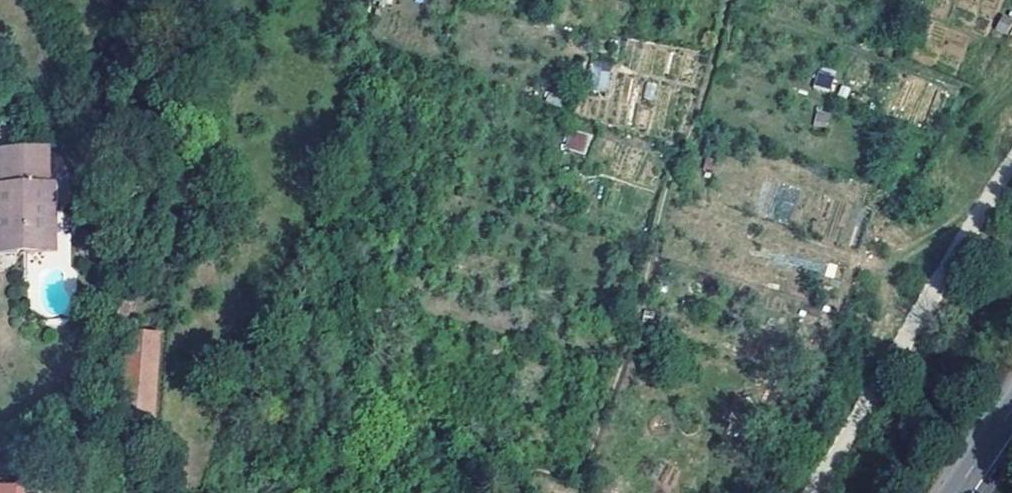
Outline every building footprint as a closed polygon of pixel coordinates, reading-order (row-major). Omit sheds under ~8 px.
[(593,89),(607,90),(607,71),(593,71),(593,89)] [(571,131),(566,147),(585,153),(590,137),(571,131)] [(12,270),(12,250),(52,250),(52,214),(57,214),(58,174),(51,174),(51,153),(3,153),(2,193),(0,193),(0,270),(12,270)] [(52,250),(12,250),(12,270),(25,270),(24,257),(60,257),(61,214),(57,214),(52,214),(52,250)] [(128,326),(128,439),(157,439),(158,339),(138,338),(138,326),(128,326)]
